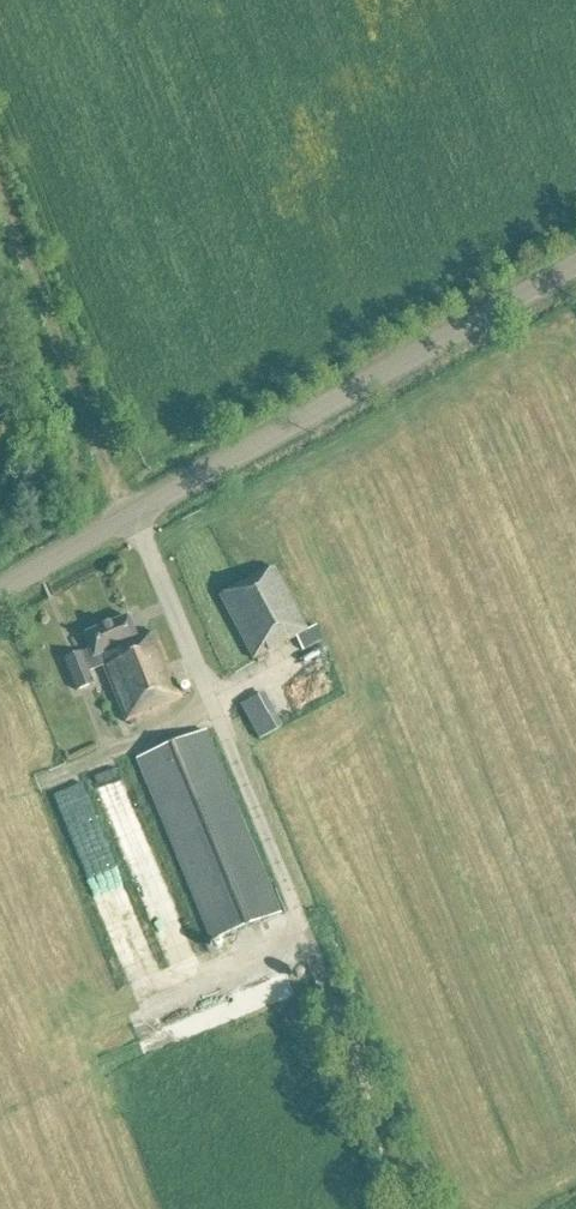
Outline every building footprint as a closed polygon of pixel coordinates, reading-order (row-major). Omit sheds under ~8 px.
[(306,633),(273,570),(219,599),(253,661),(295,639),(302,653),(322,642),(315,628),(306,633)] [(137,641),(127,618),(83,637),(89,651),(64,662),(78,693),(94,686),(88,673),(103,666),(127,723),(183,699),(154,634),(137,641)] [(259,741),(285,729),(267,692),(241,704),(259,741)] [(211,944),(279,916),(204,733),(136,761),(211,944)] [(84,783),(55,794),(95,894),(124,882),(84,783)]
